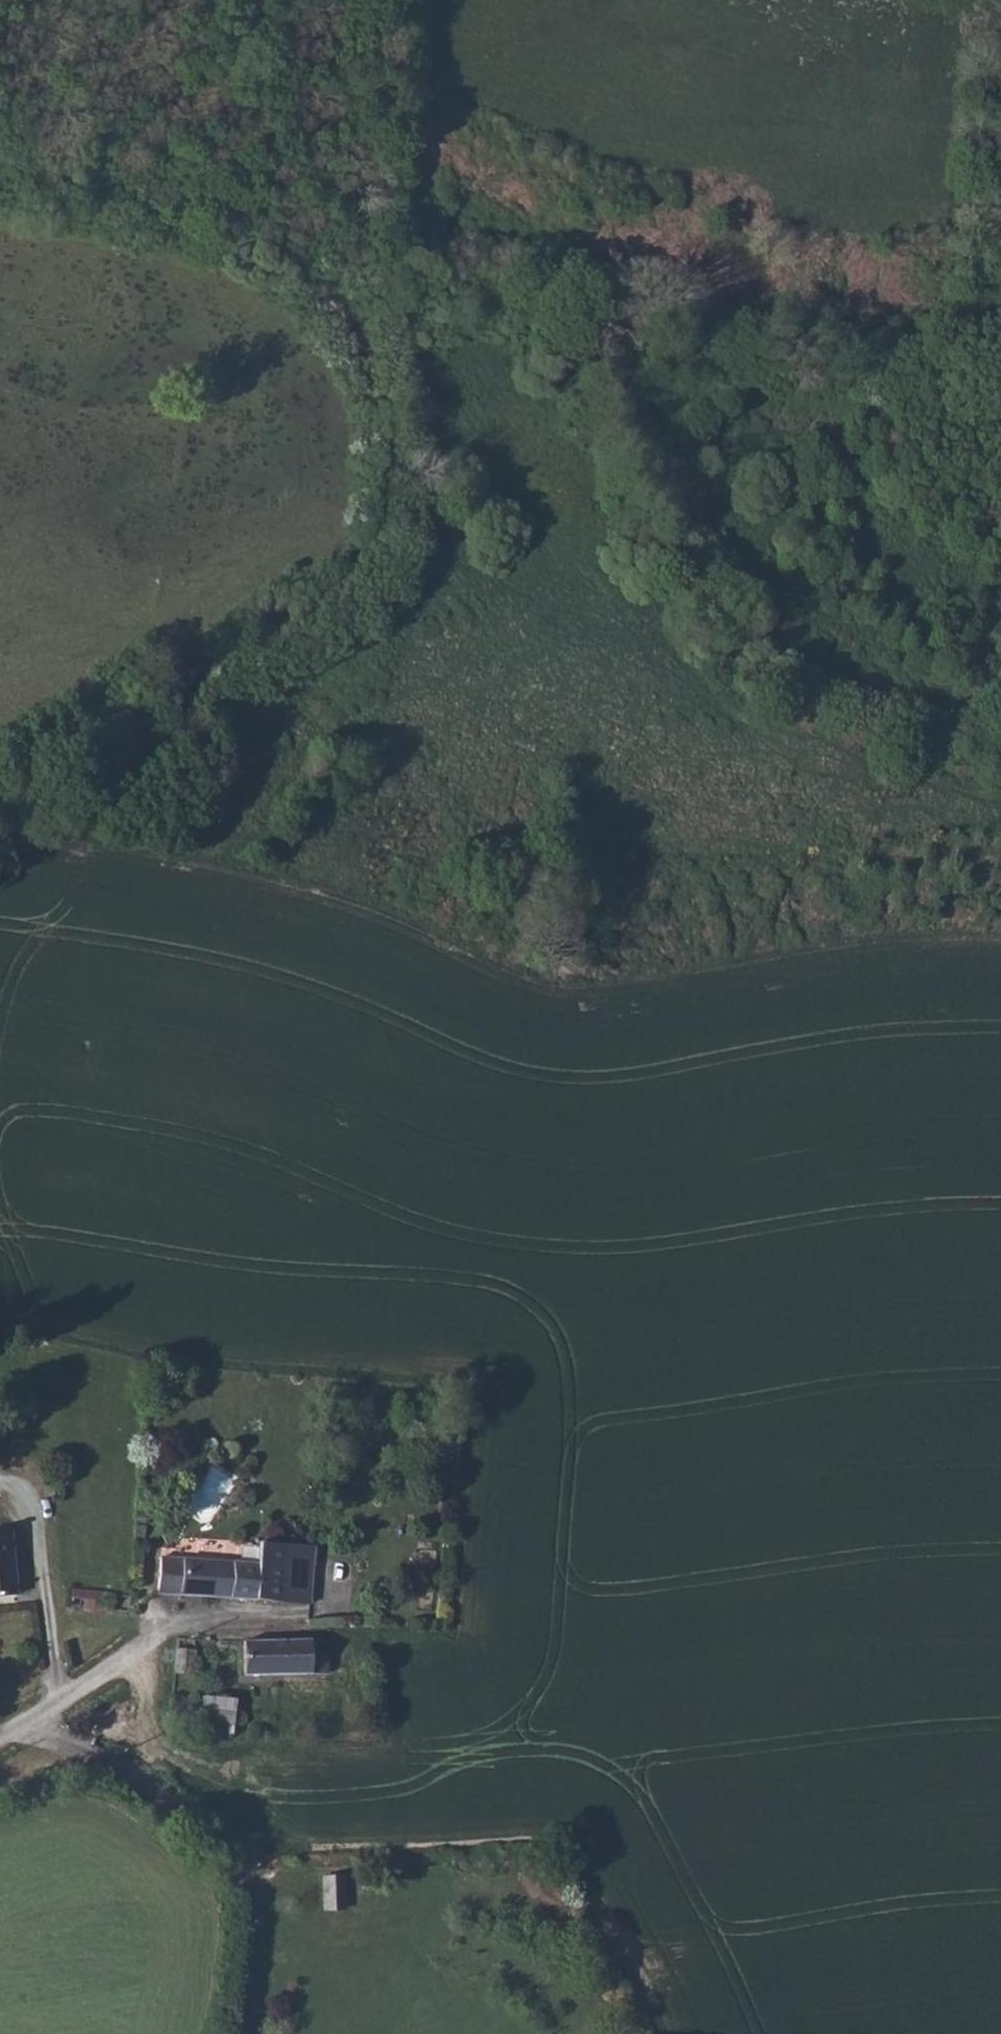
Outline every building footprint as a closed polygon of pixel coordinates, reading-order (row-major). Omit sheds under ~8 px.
[(10,1533),(0,1534),(0,1597),(17,1595),(10,1533)] [(257,1564),(160,1557),(158,1594),(310,1605),(314,1547),(259,1543),(257,1564)] [(115,1595),(73,1590),(71,1606),(113,1611),(115,1595)] [(310,1640),(244,1642),(244,1676),(327,1674),(326,1654),(317,1653),(318,1647),(310,1646),(310,1640)] [(195,1651),(177,1649),(175,1674),(194,1675),(195,1651)] [(172,1697),(170,1727),(200,1729),(200,1734),(233,1736),(233,1725),(238,1726),(243,1725),(246,1722),(246,1716),(244,1712),(240,1711),(235,1710),(235,1700),(202,1700),(203,1697),(172,1697)] [(321,1873),(321,1909),(344,1909),(345,1874),(321,1873)]
